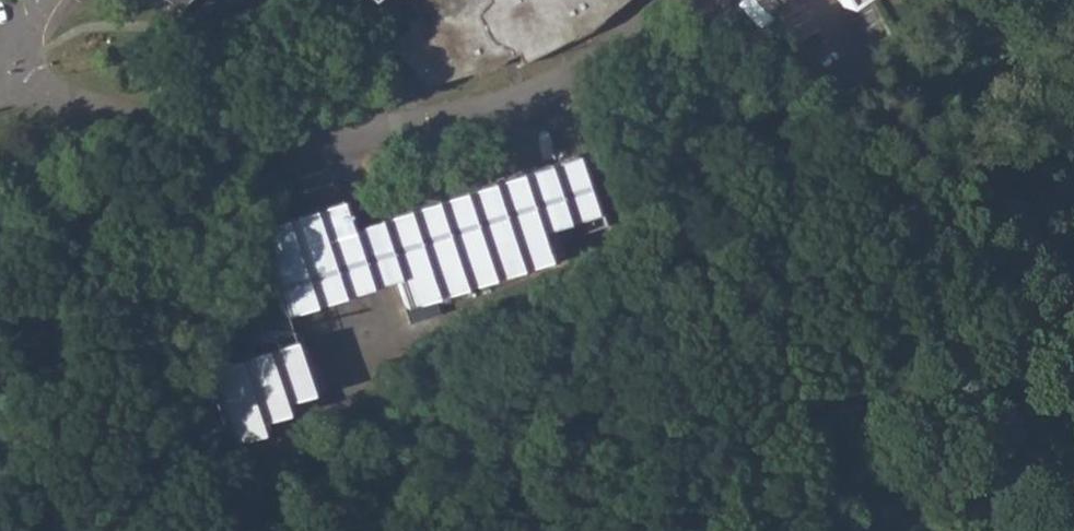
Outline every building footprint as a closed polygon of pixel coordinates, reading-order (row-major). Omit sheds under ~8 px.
[(412,9),(414,15),(404,18),(407,28),(392,38),(398,58),(413,68),(416,77),(421,77),(424,86),(489,67),(512,56),(517,66),(587,30),(625,0),(406,0),(412,9)] [(348,225),(339,199),(254,227),(281,313),(299,308),(395,278),(404,306),(467,286),(550,260),(539,233),(598,217),(575,154),(348,225)] [(290,340),(206,368),(230,441),(257,432),(254,422),(283,413),(280,407),(278,401),(308,392),(290,340)]
